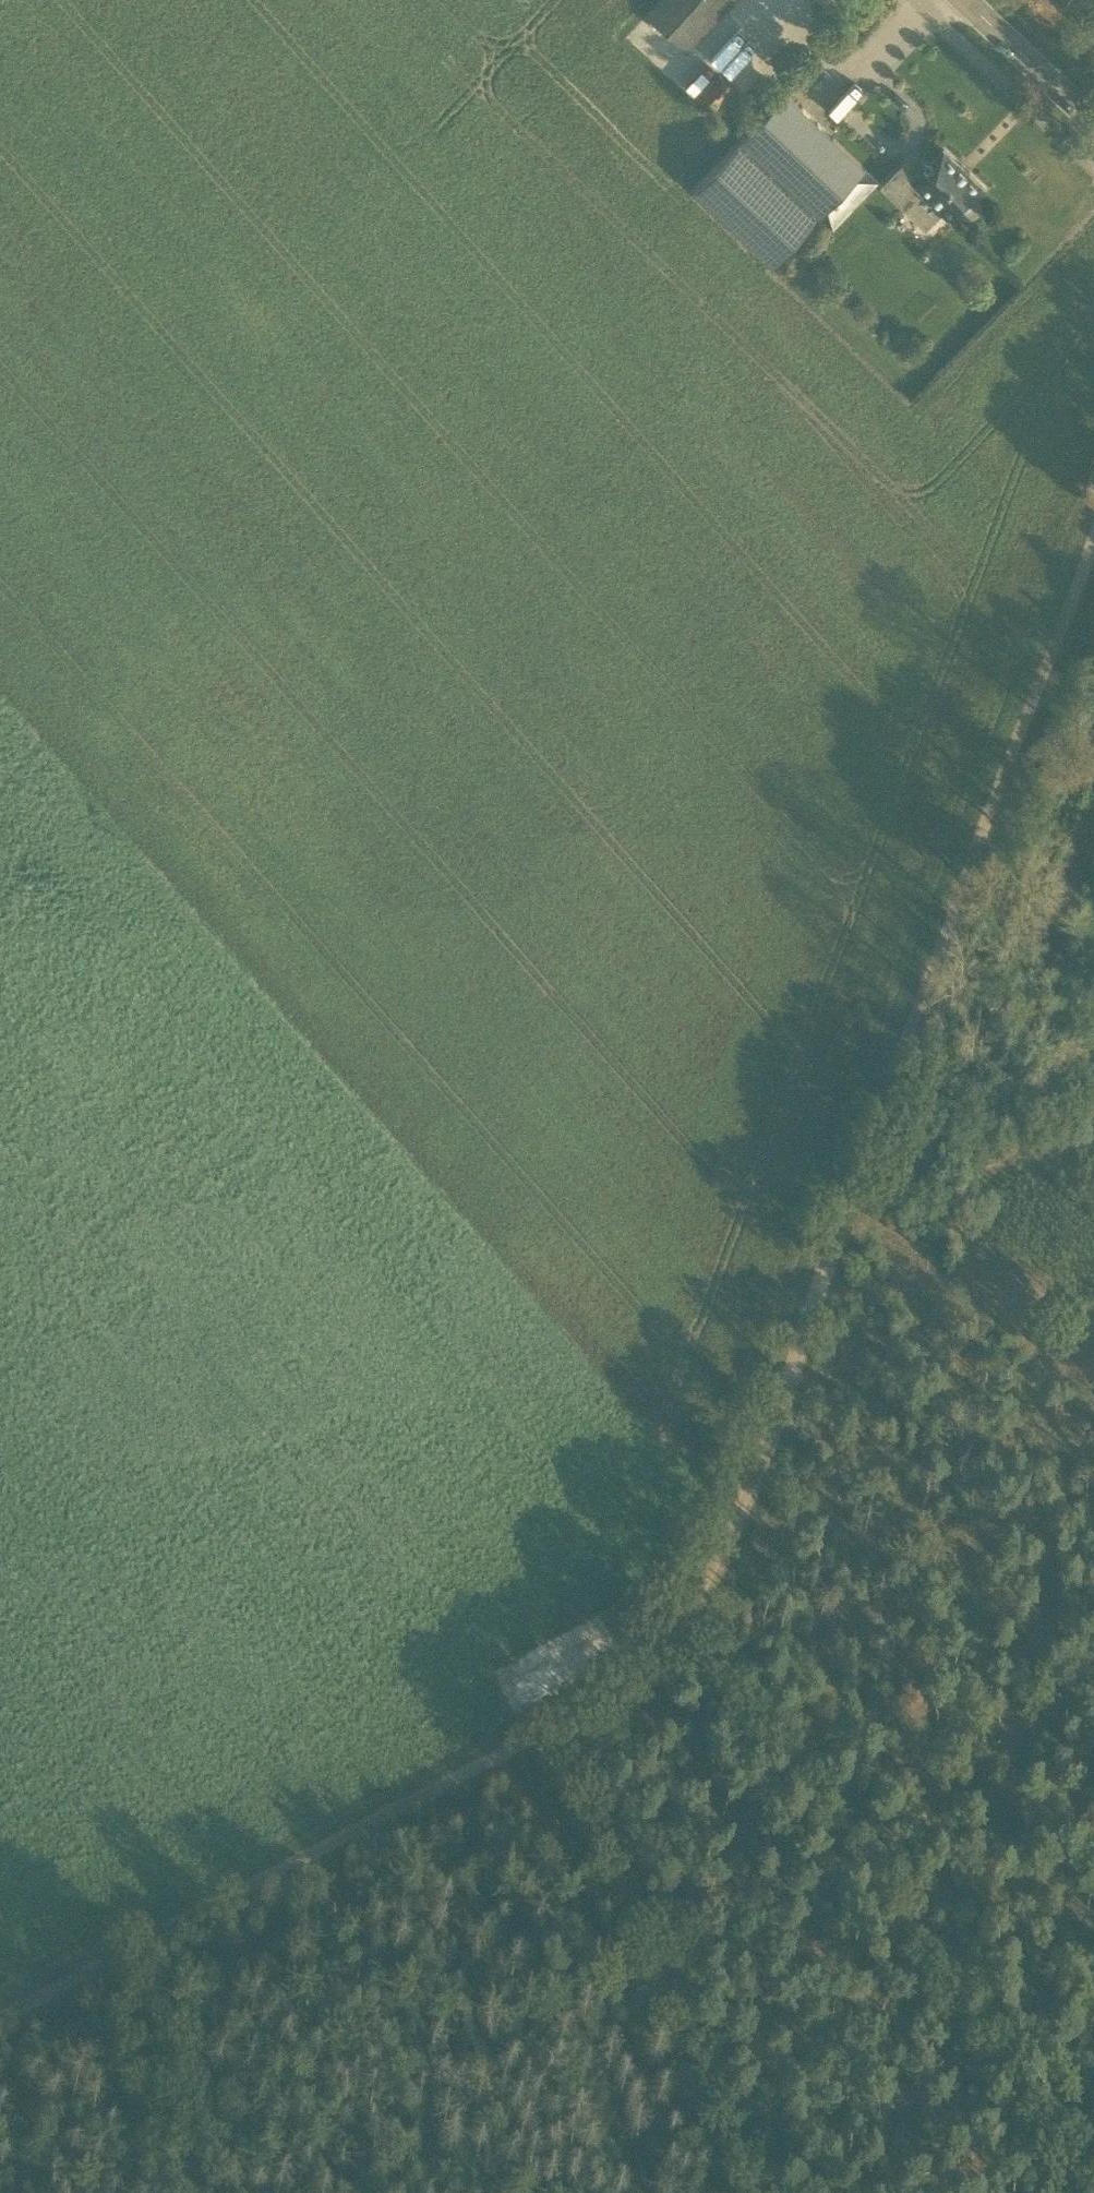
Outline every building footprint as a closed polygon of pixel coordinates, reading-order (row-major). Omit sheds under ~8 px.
[(686,50),(733,0),(660,0),(647,14),(686,50)] [(716,74),(699,90),(717,109),(734,92),(716,74)] [(786,92),(770,107),(693,188),(772,263),(865,167),(786,92)] [(883,186),(908,210),(924,193),(953,221),(963,211),(967,214),(971,214),(974,212),(977,209),(978,206),(978,202),(975,199),(985,188),(969,173),(970,172),(961,164),(960,165),(944,149),(932,162),(925,162),(925,169),(920,174),(907,161),(883,186)]
